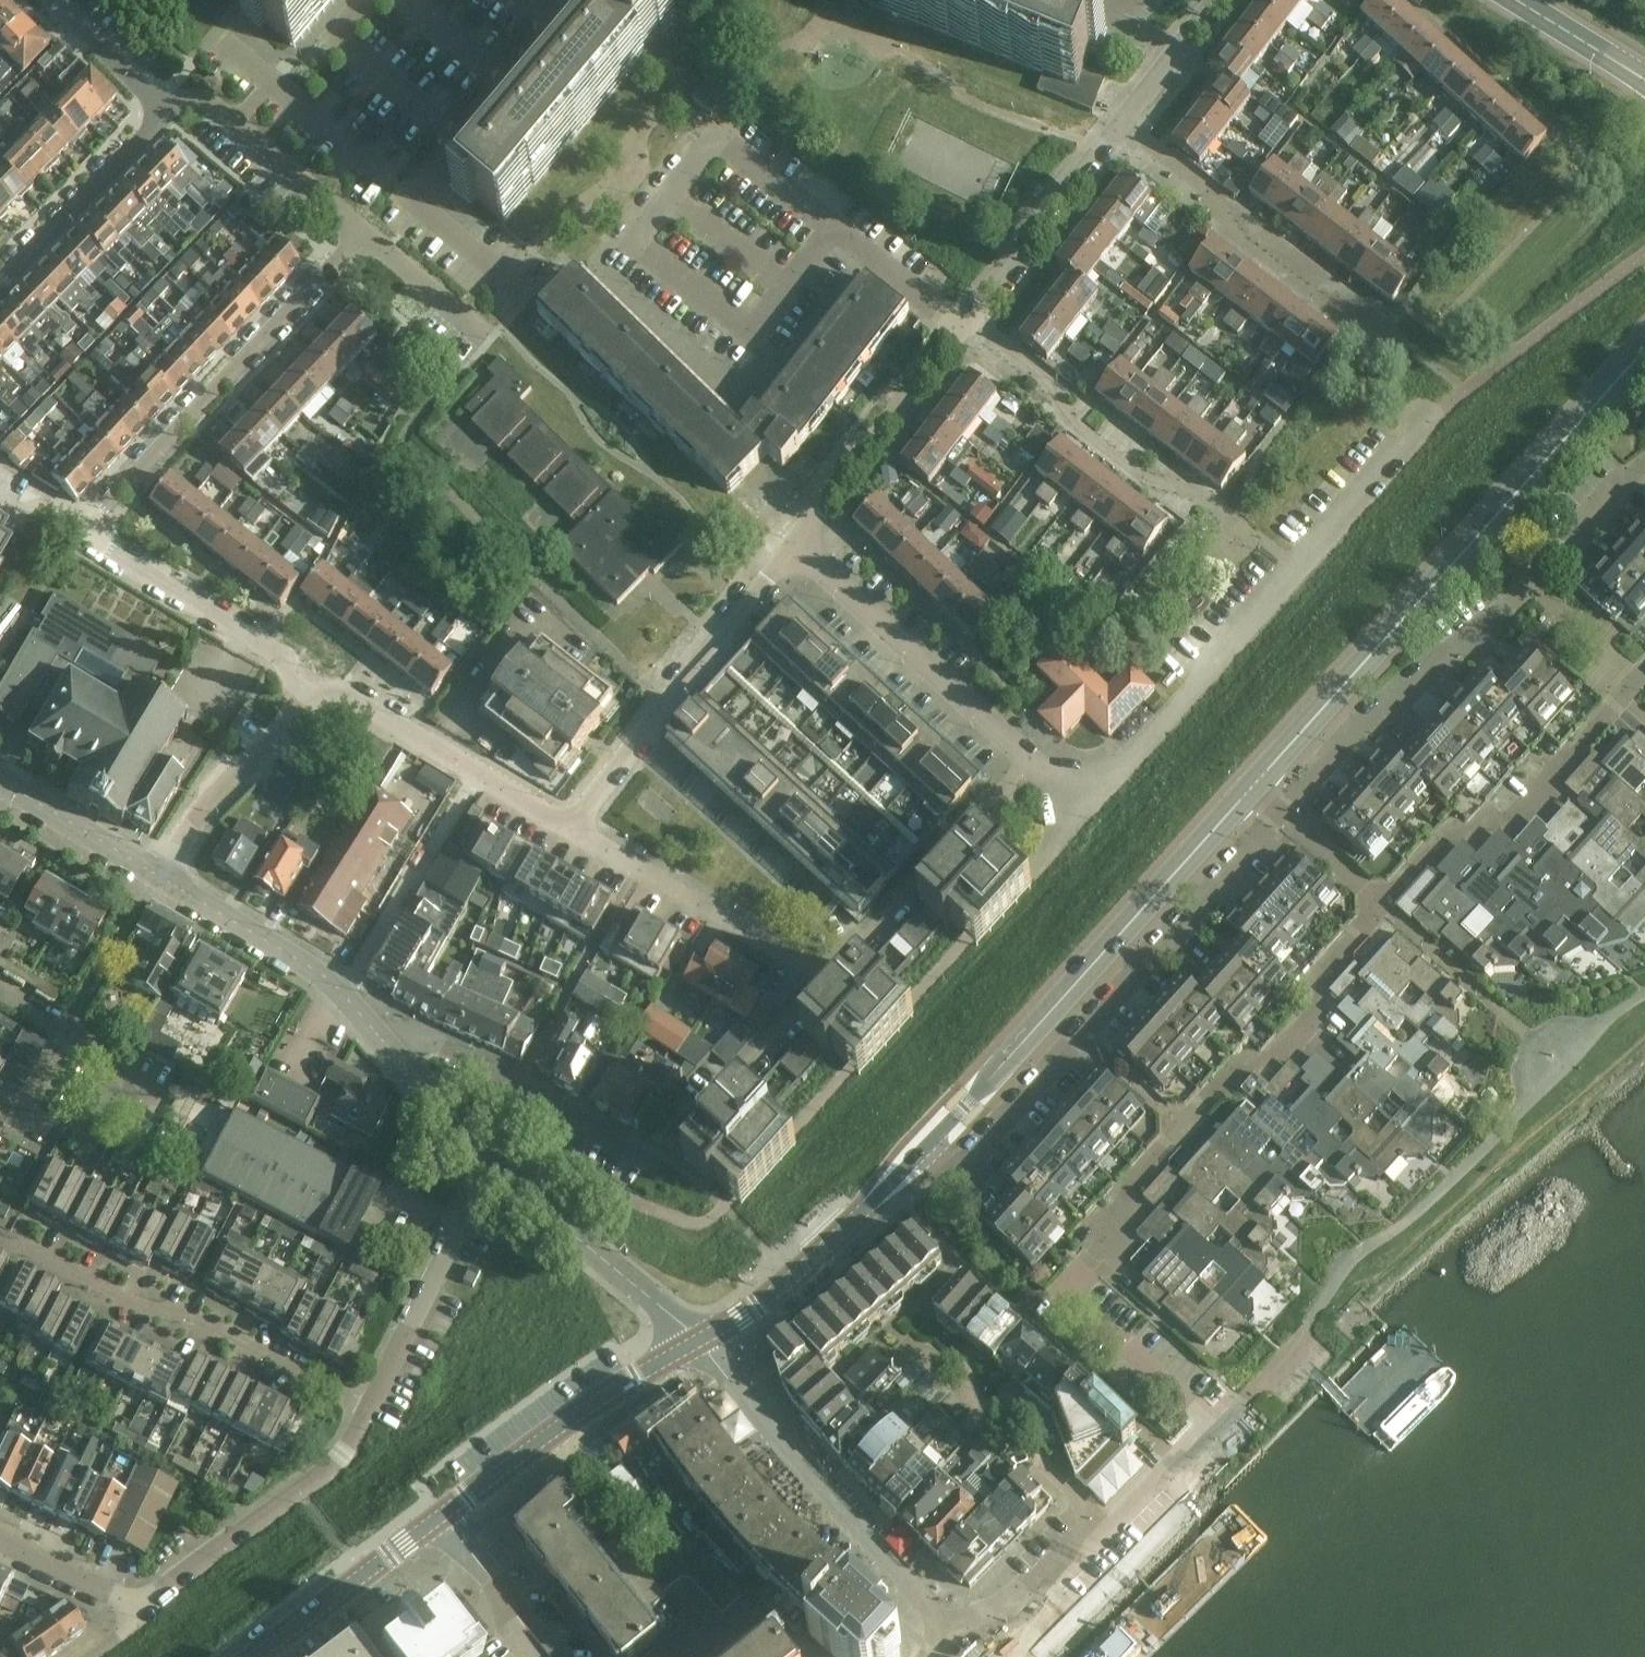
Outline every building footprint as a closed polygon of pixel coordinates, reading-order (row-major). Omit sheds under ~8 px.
[(9,9),(0,0),(0,17),(9,9)] [(247,9),(290,45),(329,0),(254,0),(247,9)] [(498,219),(502,223),(675,18),(656,2),(657,0),(591,0),(585,8),(599,19),(458,186),(498,219)] [(868,1),(866,6),(919,27),(920,23),(1044,73),(1037,91),(1092,113),(1099,95),(1106,77),(1084,68),(1099,32),(1018,0),(867,0),(868,1)] [(1299,0),(1262,0),(1260,4),(1288,25),(1304,4),(1299,0)] [(1360,17),(1381,35),(1402,12),(1405,9),(1395,0),(1375,0),(1360,17)] [(1314,11),(1328,23),(1335,14),(1320,3),(1314,11)] [(1243,25),(1271,47),(1288,25),(1260,4),(1243,25)] [(22,22),(9,9),(0,17),(0,44),(22,22)] [(1405,9),(1402,12),(1381,35),(1401,54),(1425,28),(1405,9)] [(1328,23),(1314,11),(1307,20),(1322,31),(1328,23)] [(35,35),(22,22),(0,44),(0,53),(2,55),(0,57),(0,69),(35,35)] [(1271,47),(1243,25),(1226,47),(1254,68),(1271,47)] [(1421,72),(1442,50),(1445,46),(1425,28),(1401,54),(1421,72)] [(48,47),(35,35),(0,69),(0,82),(15,67),(21,74),(48,47)] [(1360,58),(1373,44),(1365,37),(1352,51),(1353,52),(1347,58),(1355,64),(1361,58),(1360,58)] [(60,43),(54,49),(45,57),(52,64),(61,55),(62,56),(67,51),(60,43)] [(1360,58),(1361,58),(1369,65),(1381,52),(1373,44),(1360,58)] [(1307,75),(1313,66),(1287,46),(1280,54),(1295,66),(1307,75)] [(1445,46),(1442,50),(1421,72),(1441,91),(1465,64),(1445,46)] [(1209,69),(1220,77),(1223,79),(1236,89),(1237,88),(1238,89),(1254,68),(1226,47),(1209,69)] [(1324,65),(1332,71),(1342,57),(1334,51),(1324,65)] [(1295,66),(1280,54),(1273,63),(1288,74),(1295,66)] [(36,66),(43,73),(52,64),(45,57),(36,66)] [(64,76),(101,112),(115,99),(78,62),(64,76)] [(1465,64),(1441,91),(1461,109),(1485,83),(1465,64)] [(1321,69),(1306,90),(1314,96),(1330,75),(1321,69)] [(101,112),(64,76),(55,85),(60,89),(62,86),(68,92),(61,99),(88,126),(101,112)] [(1236,89),(1223,79),(1207,100),(1234,122),(1252,100),(1238,89),(1237,88),(1236,89)] [(22,81),(20,84),(26,90),(75,139),(88,126),(61,99),(55,106),(32,83),(28,87),(22,81)] [(1485,83),(1461,109),(1481,127),(1505,101),(1485,83)] [(75,139),(26,90),(20,96),(43,118),(36,125),(63,152),(75,139)] [(1,118),(12,108),(4,100),(0,104),(0,117),(1,118)] [(1234,122),(1207,100),(1190,122),(1218,143),(1234,122)] [(1505,101),(1481,127),(1502,146),(1525,119),(1505,101)] [(1276,119),(1261,107),(1254,117),(1269,128),(1276,119)] [(1288,128),(1290,130),(1298,119),(1284,108),(1282,111),(1280,113),(1276,119),(1288,128)] [(1445,110),(1433,124),(1441,131),(1453,118),(1445,110)] [(1453,118),(1441,131),(1449,139),(1461,125),(1453,118)] [(1525,119),(1502,146),(1523,165),(1547,139),(1525,119)] [(63,152),(36,125),(29,132),(19,122),(12,129),(49,166),(63,152)] [(1218,143),(1190,122),(1173,144),(1201,165),(1218,143)] [(1342,142),(1350,150),(1350,149),(1364,134),(1354,125),(1340,141),(1342,142)] [(12,129),(0,141),(0,143),(9,152),(37,179),(49,166),(12,129)] [(24,192),(37,179),(9,152),(0,143),(0,168),(24,192)] [(1227,151),(1242,162),(1248,154),(1234,143),(1227,151)] [(162,144),(147,159),(174,185),(183,194),(186,198),(201,213),(210,204),(219,213),(230,202),(226,198),(216,190),(205,180),(202,183),(188,170),(188,169),(187,169),(168,151),(162,145),(162,144)] [(1370,147),(1361,159),(1372,167),(1372,166),(1380,156),(1370,147)] [(1473,160),(1481,168),(1493,154),(1485,147),(1473,160)] [(1493,154),(1481,168),(1489,175),(1501,162),(1493,154)] [(1274,162),(1249,194),(1268,209),(1305,161),(1298,156),(1286,171),(1274,162)] [(1379,158),(1374,165),(1383,173),(1389,167),(1379,158)] [(195,221),(194,221),(166,193),(174,185),(147,159),(133,174),(188,228),(195,221)] [(1357,165),(1351,160),(1350,160),(1344,168),(1351,173),(1357,165)] [(1286,222),(1311,190),(1300,182),(1312,167),(1305,161),(1268,209),(1286,222)] [(1256,174),(1243,164),(1224,189),(1224,190),(1237,199),(1256,174)] [(11,205),(24,192),(0,168),(0,195),(11,205)] [(1409,171),(1396,185),(1413,198),(1425,186),(1409,171)] [(118,189),(153,223),(162,214),(184,237),(191,230),(188,228),(133,174),(118,189)] [(1142,175),(1136,183),(1157,199),(1163,192),(1142,175)] [(1322,175),(1311,190),(1286,222),(1303,236),(1340,188),(1333,183),(1322,175)] [(1153,199),(1138,187),(1125,177),(1107,199),(1135,221),(1144,229),(1151,220),(1162,206),(1153,199)] [(223,183),(216,190),(226,198),(232,191),(223,183)] [(1437,189),(1422,206),(1437,218),(1455,197),(1441,185),(1437,189)] [(1321,250),(1346,217),(1335,209),(1347,194),(1340,188),(1303,236),(1321,250)] [(145,231),(153,223),(118,189),(104,203),(160,258),(162,260),(169,253),(154,239),(145,231)] [(11,205),(0,195),(0,216),(11,205)] [(1135,221),(1107,199),(1090,221),(1118,243),(1135,221)] [(104,203),(104,204),(90,218),(116,244),(125,235),(132,243),(154,264),(159,258),(160,258),(104,203)] [(233,220),(241,211),(234,205),(226,214),(233,220)] [(1338,263),(1375,216),(1368,210),(1356,226),(1346,217),(1321,250),(1338,263)] [(1356,277),(1381,245),(1370,236),(1382,221),(1375,216),(1338,263),(1356,277)] [(119,274),(125,268),(116,259),(109,252),(116,244),(90,218),(83,225),(76,232),(119,274)] [(1159,240),(1175,252),(1177,249),(1172,245),(1176,240),(1151,220),(1144,229),(1159,240)] [(195,221),(188,228),(191,230),(197,236),(203,230),(195,221)] [(1118,243),(1090,221),(1073,242),(1102,264),(1118,243)] [(1203,222),(1194,232),(1203,239),(1204,240),(1213,230),(1212,229),(1203,222)] [(274,239),(257,223),(250,232),(260,240),(261,239),(268,245),(259,254),(286,280),(300,265),(274,239)] [(208,234),(215,241),(215,240),(214,240),(223,230),(217,224),(208,234)] [(1159,240),(1144,229),(1138,237),(1153,249),(1159,240)] [(119,274),(76,232),(61,248),(88,273),(96,265),(104,273),(112,281),(119,274)] [(1374,291),(1411,243),(1403,237),(1392,253),(1381,245),(1356,277),(1374,291)] [(203,238),(194,248),(205,257),(214,248),(203,238)] [(1196,302),(1232,255),(1213,240),(1189,273),(1190,273),(1200,282),(1188,297),(1189,297),(1181,308),(1187,313),(1196,302)] [(1056,265),(1068,274),(1070,275),(1083,285),(1084,284),(1085,285),(1102,264),(1073,242),(1056,265)] [(1411,243),(1374,291),(1392,305),(1418,273),(1406,264),(1418,248),(1411,243)] [(286,280),(259,254),(251,264),(246,259),(247,258),(235,246),(229,253),(272,295),(286,280)] [(97,297),(88,288),(80,280),(88,273),(61,248),(47,262),(90,304),(97,297)] [(179,263),(187,270),(189,272),(199,262),(190,253),(179,263)] [(227,264),(220,272),(219,272),(225,277),(259,309),(272,295),(229,253),(222,260),(227,264)] [(1182,321),(1188,326),(1203,308),(1214,293),(1225,301),(1250,269),(1232,255),(1196,302),(1187,313),(1182,321)] [(86,315),(94,307),(90,304),(47,262),(33,277),(59,303),(71,314),(78,308),(82,312),(86,315)] [(169,274),(176,281),(187,270),(179,263),(169,274)] [(1231,329),(1267,282),(1250,269),(1225,301),(1235,309),(1224,324),(1231,329)] [(259,309),(225,277),(219,272),(212,280),(207,276),(200,282),(201,283),(225,306),(244,324),(259,309)] [(1126,283),(1111,272),(1104,280),(1119,292),(1126,283)] [(767,454),(783,469),(836,401),(839,404),(910,313),(867,280),(759,418),(754,413),(742,429),(746,433),(742,438),(576,275),(538,314),(664,437),(666,434),(728,494),(767,454)] [(1070,275),(1054,296),(1082,318),(1099,296),(1085,285),(1084,284),(1083,285),(1070,275)] [(18,292),(61,333),(62,333),(67,338),(75,329),(53,309),(59,303),(33,277),(18,292)] [(124,292),(130,285),(121,277),(114,284),(124,292)] [(1139,294),(1152,303),(1153,304),(1154,305),(1155,306),(1167,291),(1149,277),(1137,292),(1139,294)] [(151,292),(158,299),(168,289),(160,282),(151,292)] [(1260,328),(1285,296),(1267,282),(1231,329),(1238,335),(1249,320),(1260,328)] [(104,288),(113,297),(118,292),(109,283),(104,288)] [(134,288),(141,295),(146,289),(140,283),(134,288)] [(244,324),(225,306),(201,283),(195,290),(202,296),(194,304),(196,306),(225,333),(231,339),(244,324)] [(1148,312),(1154,305),(1153,304),(1152,303),(1139,294),(1137,292),(1127,284),(1122,291),(1148,312)] [(127,294),(134,300),(139,295),(133,289),(127,294)] [(38,338),(38,339),(42,342),(50,334),(55,339),(61,333),(18,292),(5,306),(38,338)] [(140,303),(148,311),(159,300),(158,299),(151,292),(140,303)] [(114,298),(123,307),(128,302),(119,293),(114,298)] [(1037,317),(1063,338),(1065,339),(1082,318),(1054,296),(1037,317)] [(1266,357),(1281,338),(1303,309),(1285,296),(1260,328),(1271,336),(1259,351),(1266,357)] [(100,313),(109,322),(123,307),(114,298),(100,313)] [(33,362),(39,355),(31,347),(38,339),(38,338),(5,306),(0,310),(0,330),(33,362)] [(231,339),(225,333),(196,306),(188,314),(179,306),(173,312),(216,354),(231,339)] [(1164,309),(1159,317),(1174,329),(1180,321),(1164,309)] [(1309,338),(1320,323),(1303,309),(1281,338),(1266,357),(1268,358),(1273,362),(1284,347),(1296,355),(1309,338)] [(124,321),(131,328),(141,317),(134,310),(124,321)] [(173,312),(166,319),(158,328),(169,338),(202,369),(216,354),(173,312)] [(338,338),(358,358),(378,337),(353,313),(333,334),(338,338)] [(1065,339),(1063,338),(1037,317),(1020,339),(1048,361),(1065,339)] [(114,331),(121,338),(131,328),(124,321),(114,331)] [(1339,337),(1320,323),(1309,338),(1296,355),(1289,364),(1307,379),(1339,337)] [(1114,357),(1120,348),(1111,340),(1106,337),(1102,334),(1091,325),(1084,335),(1099,346),(1114,357)] [(158,328),(152,334),(145,342),(189,383),(202,369),(169,338),(158,328)] [(1119,329),(1111,340),(1120,348),(1129,337),(1119,329)] [(33,362),(0,330),(0,358),(3,361),(11,369),(18,361),(36,378),(43,372),(33,362)] [(358,358),(338,338),(333,334),(314,353),(340,378),(358,358)] [(76,348),(83,355),(94,344),(87,337),(76,348)] [(138,349),(130,357),(140,366),(174,399),(189,383),(145,342),(141,337),(133,345),(138,349)] [(95,352),(103,359),(114,348),(106,340),(95,352)] [(69,369),(77,361),(83,355),(73,345),(59,359),(69,369)] [(376,357),(369,366),(395,387),(408,397),(410,395),(426,373),(389,346),(385,351),(400,362),(409,369),(402,378),(376,357)] [(1075,346),(1068,356),(1082,367),(1090,357),(1075,346)] [(1133,347),(1096,395),(1114,410),(1139,376),(1129,369),(1141,353),(1133,347)] [(107,363),(103,359),(95,352),(89,358),(100,369),(107,363)] [(340,378),(314,353),(295,373),(321,397),(340,378)] [(1268,358),(1262,365),(1267,369),(1273,362),(1268,358)] [(531,390),(507,366),(500,360),(488,372),(495,380),(465,411),(475,421),(472,425),(499,451),(508,459),(535,486),(544,495),(571,521),(580,529),(560,549),(618,605),(651,571),(654,574),(683,545),(651,514),(643,522),(520,402),(531,390)] [(140,366),(134,372),(122,361),(114,369),(117,372),(161,414),(174,399),(140,366)] [(56,383),(69,369),(62,362),(55,371),(49,376),(56,383)] [(369,366),(363,375),(377,386),(382,390),(389,382),(369,366)] [(1261,367),(1253,377),(1259,382),(1266,372),(1261,367)] [(1132,423),(1168,375),(1162,370),(1150,385),(1139,376),(1114,410),(1132,423)] [(119,403),(146,428),(161,414),(117,372),(110,379),(127,395),(119,403)] [(321,397),(295,373),(277,393),(302,417),(321,397)] [(12,398),(12,397),(18,391),(0,374),(0,386),(12,398)] [(66,382),(80,395),(132,443),(146,428),(119,403),(112,411),(74,374),(66,382)] [(987,411),(998,397),(970,375),(952,398),(980,420),(989,427),(1005,438),(1006,439),(1013,431),(997,418),(996,419),(987,411)] [(1150,437),(1175,404),(1164,396),(1176,380),(1168,375),(1132,423),(1150,437)] [(1252,378),(1248,383),(1254,388),(1258,382),(1252,378)] [(42,383),(34,391),(42,398),(50,390),(42,383)] [(20,406),(13,399),(12,397),(12,398),(0,386),(0,399),(21,420),(28,413),(20,406)] [(1262,397),(1266,391),(1260,387),(1256,392),(1262,397)] [(1283,395),(1272,387),(1263,398),(1274,406),(1283,395)] [(42,398),(34,391),(33,390),(21,402),(30,411),(42,398)] [(258,413),(284,437),(302,417),(277,393),(258,413)] [(80,395),(74,402),(99,424),(91,433),(119,458),(132,443),(80,395)] [(1175,404),(1150,437),(1168,450),(1204,402),(1197,396),(1197,397),(1185,412),(1175,404)] [(935,420),(963,441),(980,420),(952,398),(935,420)] [(38,411),(46,418),(57,406),(49,399),(38,411)] [(335,409),(350,420),(357,412),(342,400),(335,409)] [(1253,400),(1247,408),(1253,412),(1259,404),(1253,400)] [(1204,402),(1168,450),(1185,464),(1210,431),(1200,423),(1211,408),(1204,402)] [(1267,408),(1260,417),(1274,428),(1281,419),(1267,408)] [(335,409),(329,417),(344,429),(345,427),(350,420),(335,409)] [(32,433),(46,418),(38,411),(27,422),(24,425),(32,433)] [(284,437),(258,413),(239,433),(265,457),(284,437)] [(1203,477),(1239,429),(1243,424),(1236,419),(1221,439),(1210,431),(1185,464),(1203,477)] [(963,441),(935,420),(919,441),(947,463),(963,441)] [(25,443),(33,434),(32,433),(24,425),(13,437),(12,437),(0,450),(0,451),(20,469),(33,456),(32,455),(22,446),(25,443)] [(60,432),(104,473),(119,458),(91,433),(83,441),(67,425),(60,432)] [(1005,438),(989,427),(983,435),(998,446),(999,445),(1004,439),(1005,438)] [(1222,491),(1247,459),(1235,450),(1246,435),(1239,429),(1203,477),(1222,491)] [(1050,439),(1040,431),(1029,446),(1038,454),(1050,439)] [(104,473),(60,432),(54,439),(60,444),(52,452),(63,463),(90,488),(104,473)] [(265,457),(240,433),(220,453),(245,477),(253,484),(272,464),(265,457)] [(1004,439),(999,445),(1006,451),(1011,444),(1004,439)] [(901,463),(930,485),(947,463),(919,441),(901,463)] [(1060,441),(1035,473),(1047,482),(1035,497),(1042,502),(1079,455),(1060,441)] [(303,450),(302,451),(317,463),(328,471),(334,463),(309,443),(303,450)] [(317,463),(302,451),(295,460),(310,471),(317,463)] [(1079,455),(1042,502),(1049,508),(1061,493),(1072,501),(1097,469),(1079,455)] [(76,503),(90,488),(63,463),(55,471),(44,461),(31,476),(57,491),(60,488),(76,503)] [(203,486),(214,471),(206,465),(195,479),(203,486)] [(974,469),(967,477),(997,501),(1003,493),(999,491),(994,486),(996,483),(987,476),(980,470),(975,467),(974,469)] [(895,468),(882,469),(884,487),(897,485),(895,468)] [(1082,509),(1070,525),(1078,530),(1114,482),(1097,469),(1072,501),(1082,509)] [(957,470),(950,478),(964,490),(971,481),(957,470)] [(174,523),(196,495),(173,478),(151,505),(174,523)] [(1114,482),(1078,530),(1084,535),(1096,520),(1107,528),(1132,496),(1114,482)] [(907,511),(920,497),(913,490),(900,504),(907,511)] [(196,495),(174,523),(195,540),(217,512),(196,495)] [(1113,557),(1150,509),(1132,496),(1107,528),(1117,536),(1106,552),(1113,557)] [(920,497),(907,511),(915,519),(928,505),(920,497)] [(246,520),(257,505),(249,499),(237,513),(246,520)] [(874,544),(899,519),(878,499),(854,524),(874,544)] [(257,505),(246,520),(255,527),(266,512),(257,505)] [(320,507),(306,524),(328,541),(339,520),(320,507)] [(948,508),(937,521),(950,532),(961,519),(948,508)] [(1132,547),(1143,556),(1168,524),(1150,509),(1113,557),(1120,562),(1132,547)] [(217,512),(195,540),(217,557),(225,547),(239,529),(217,512)] [(1002,518),(991,531),(1009,545),(1020,532),(1002,518)] [(894,563),(918,538),(899,519),(874,544),(894,563)] [(970,525),(960,536),(970,545),(980,533),(970,525)] [(1622,545),(1644,566),(1644,534),(1638,528),(1622,545)] [(239,529),(225,547),(217,557),(238,574),(260,546),(239,529)] [(289,554),(300,539),(291,533),(280,547),(289,554)] [(300,539),(289,554),(297,560),(307,548),(313,540),(304,534),(300,539)] [(913,582),(938,556),(918,538),(894,563),(913,582)] [(1606,563),(1644,598),(1644,566),(1622,545),(1606,563)] [(260,591),(281,563),(260,546),(238,574),(260,591)] [(354,576),(366,562),(357,555),(345,569),(354,576)] [(932,601),(957,575),(938,556),(913,582),(932,601)] [(281,608),(303,580),(281,563),(260,591),(281,608)] [(1571,584),(1591,603),(1601,611),(1611,600),(1626,613),(1637,623),(1638,622),(1641,619),(1635,613),(1644,603),(1644,598),(1606,563),(1591,580),(1582,572),(1571,584)] [(985,586),(999,573),(991,565),(978,579),(985,586)] [(302,596),(312,604),(325,614),(347,586),(324,568),(302,596)] [(999,573),(985,586),(993,594),(1006,581),(1005,580),(999,573)] [(957,575),(932,601),(952,620),(977,595),(957,575)] [(346,630),(368,603),(374,595),(353,577),(347,586),(325,614),(346,630)] [(401,605),(408,596),(400,589),(388,603),(397,610),(401,605)] [(1094,590),(1084,602),(1103,617),(1113,605),(1094,590)] [(408,596),(401,605),(412,613),(422,599),(412,591),(408,596)] [(162,659),(54,595),(40,619),(44,622),(36,635),(32,633),(0,687),(0,716),(17,726),(29,707),(31,709),(30,710),(39,715),(39,714),(42,715),(41,716),(43,717),(37,728),(34,727),(34,729),(36,730),(29,742),(26,742),(27,744),(29,743),(38,749),(36,751),(38,752),(39,750),(48,755),(44,760),(57,768),(61,762),(69,767),(68,770),(69,771),(71,768),(80,774),(79,775),(77,774),(76,776),(78,777),(68,794),(67,794),(66,796),(68,797),(69,796),(86,806),(85,808),(87,809),(88,808),(98,814),(98,815),(100,817),(101,815),(118,825),(118,826),(120,827),(121,825),(123,821),(148,835),(181,781),(156,767),(164,752),(165,752),(166,750),(173,738),(175,739),(176,737),(174,736),(184,720),(185,721),(186,719),(139,691),(140,690),(141,690),(145,684),(144,683),(145,682),(147,683),(162,659)] [(972,640),(997,614),(977,595),(952,620),(972,640)] [(368,603),(346,630),(367,647),(389,619),(368,603)] [(671,744),(855,912),(860,916),(882,892),(882,891),(959,807),(982,783),(793,610),(788,606),(779,617),(779,616),(756,641),(699,704),(676,729),(667,739),(671,743),(671,744)] [(389,619),(367,647),(389,664),(411,636),(389,619)] [(440,644),(451,629),(442,622),(431,637),(440,644)] [(432,653),(410,681),(432,699),(454,671),(462,661),(444,647),(455,633),(451,629),(440,644),(432,653)] [(1525,653),(1509,670),(1556,713),(1557,712),(1560,709),(1554,703),(1566,690),(1572,696),(1573,695),(1567,689),(1546,671),(1557,660),(1527,633),(1516,645),(1525,653)] [(411,636),(389,664),(410,681),(432,653),(411,636)] [(593,733),(601,722),(603,721),(600,718),(611,704),(614,700),(613,700),(620,691),(604,679),(597,688),(536,640),(479,714),(540,761),(534,769),(550,782),(556,773),(557,774),(559,770),(571,756),(574,758),(575,756),(583,746),(593,733)] [(1037,669),(1061,692),(1038,716),(1063,739),(1086,716),(1109,739),(1156,690),(1131,666),(1108,690),(1061,644),(1037,669)] [(1494,687),(1494,688),(1541,730),(1544,726),(1538,721),(1550,708),(1556,713),(1509,670),(1494,687)] [(1480,674),(1463,692),(1510,734),(1511,734),(1505,729),(1520,712),(1540,731),(1541,730),(1494,688),(1494,687),(1480,674)] [(1463,692),(1448,710),(1495,752),(1498,748),(1492,743),(1504,730),(1510,735),(1510,734),(1463,692)] [(1448,710),(1432,727),(1479,770),(1479,769),(1482,766),(1477,760),(1488,747),(1494,753),(1495,752),(1448,710)] [(1432,727),(1416,745),(1463,787),(1464,787),(1467,783),(1461,778),(1473,765),(1478,770),(1479,770),(1432,727)] [(364,733),(350,753),(359,759),(373,738),(364,733)] [(1591,750),(1590,758),(1601,768),(1612,777),(1634,796),(1635,796),(1644,785),(1644,739),(1639,733),(1630,743),(1623,737),(1602,760),(1591,750)] [(373,738),(359,759),(368,765),(382,744),(373,738)] [(382,744),(368,765),(377,771),(391,750),(382,744)] [(1401,762),(1400,762),(1447,805),(1448,804),(1451,800),(1446,795),(1457,782),(1463,788),(1463,787),(1416,745),(1401,762)] [(1379,757),(1370,767),(1417,809),(1418,808),(1421,805),(1415,800),(1427,787),(1447,805),(1400,762),(1401,762),(1388,750),(1381,758),(1379,757)] [(392,752),(384,766),(398,775),(407,761),(392,752)] [(1597,773),(1601,768),(1590,758),(1586,763),(1597,773)] [(299,764),(293,773),(311,785),(317,776),(299,764)] [(1370,767),(1354,784),(1401,826),(1402,826),(1405,823),(1399,817),(1411,804),(1417,809),(1370,767)] [(287,806),(301,783),(278,770),(264,793),(287,806)] [(1643,804),(1635,796),(1634,796),(1612,777),(1591,801),(1595,804),(1606,814),(1608,814),(1628,833),(1642,818),(1644,821),(1644,805),(1643,804)] [(1354,784),(1339,802),(1386,844),(1389,840),(1383,835),(1395,822),(1401,827),(1401,826),(1354,784)] [(365,788),(308,882),(313,885),(297,909),(345,938),(367,902),(360,898),(411,816),(365,788)] [(1644,841),(1644,842),(1643,842),(1642,842),(1641,842),(1640,842),(1639,842),(1639,841),(1638,841),(1637,841),(1637,840),(1628,833),(1608,814),(1606,814),(1595,804),(1591,801),(1585,795),(1577,804),(1593,818),(1594,816),(1600,821),(1586,837),(1622,869),(1635,854),(1644,863),(1644,841)] [(1339,802),(1322,820),(1369,862),(1370,861),(1364,856),(1379,839),(1385,844),(1386,844),(1339,802)] [(476,826),(483,814),(474,808),(467,820),(476,826)] [(241,882),(257,855),(268,837),(241,821),(230,840),(215,866),(241,882)] [(485,872),(505,839),(496,835),(499,831),(485,822),(463,859),(485,872)] [(1586,880),(1594,888),(1595,889),(1596,890),(1596,891),(1596,893),(1596,894),(1596,896),(1595,897),(1595,898),(1591,902),(1630,936),(1644,920),(1644,919),(1644,891),(1635,882),(1621,897),(1608,885),(1622,869),(1586,837),(1585,837),(1578,831),(1575,835),(1582,841),(1572,852),(1566,847),(1567,845),(1551,831),(1543,841),(1550,847),(1586,880)] [(320,855),(286,835),(256,884),(284,902),(303,871),(309,874),(320,855)] [(502,894),(528,848),(515,840),(513,844),(505,839),(485,872),(506,884),(501,893),(502,894)] [(978,839),(919,903),(924,908),(897,937),(917,955),(944,926),(945,927),(944,928),(946,931),(951,925),(967,940),(977,949),(1032,889),(1022,880),(1006,865),(1008,864),(1005,861),(1004,863),(978,839)] [(1508,851),(1515,857),(1518,861),(1529,870),(1550,890),(1550,891),(1558,898),(1559,899),(1560,900),(1561,902),(1561,903),(1561,904),(1560,906),(1560,907),(1559,908),(1555,912),(1596,949),(1613,944),(1621,936),(1626,940),(1630,936),(1591,902),(1595,898),(1595,897),(1596,896),(1596,894),(1596,893),(1596,891),(1596,890),(1595,889),(1594,888),(1586,880),(1550,847),(1538,860),(1533,855),(1534,854),(1518,840),(1518,839),(1513,845),(1512,846),(1508,851)] [(523,906),(548,865),(539,860),(542,856),(528,848),(502,894),(523,906)] [(1477,856),(1472,862),(1479,868),(1479,867),(1483,871),(1494,881),(1493,881),(1515,900),(1514,901),(1523,908),(1523,909),(1524,909),(1524,910),(1524,911),(1525,911),(1525,912),(1525,913),(1525,915),(1525,916),(1524,917),(1523,918),(1520,922),(1556,955),(1556,956),(1562,962),(1563,961),(1561,959),(1571,948),(1581,947),(1583,945),(1592,954),(1596,949),(1555,912),(1559,908),(1560,907),(1560,906),(1561,904),(1561,903),(1561,902),(1560,900),(1559,899),(1558,898),(1550,891),(1550,890),(1529,870),(1518,861),(1515,857),(1502,872),(1496,867),(1497,866),(1481,852),(1477,856)] [(0,935),(16,909),(6,903),(26,869),(0,854),(0,935)] [(418,896),(419,897),(459,921),(483,877),(444,854),(434,871),(418,896)] [(1283,864),(1274,873),(1321,916),(1322,915),(1325,912),(1319,907),(1331,894),(1337,899),(1338,898),(1332,893),(1292,857),(1285,865),(1283,864)] [(544,919),(571,873),(558,866),(556,869),(548,865),(523,906),(544,919)] [(1438,871),(1436,872),(1443,878),(1479,911),(1487,919),(1488,920),(1489,921),(1489,922),(1489,924),(1489,925),(1489,926),(1489,928),(1488,929),(1484,933),(1520,965),(1525,970),(1536,958),(1545,957),(1547,955),(1555,962),(1558,958),(1556,956),(1556,955),(1520,922),(1523,918),(1524,917),(1525,916),(1525,915),(1525,913),(1525,912),(1524,911),(1524,909),(1523,908),(1514,901),(1515,900),(1493,881),(1494,881),(1483,871),(1479,867),(1479,868),(1463,885),(1458,881),(1455,878),(1457,877),(1443,865),(1438,871)] [(1438,871),(1427,871),(1439,882),(1443,878),(1436,872),(1438,871)] [(1635,882),(1644,891),(1644,871),(1635,882)] [(566,932),(572,921),(591,890),(582,885),(585,881),(571,873),(544,919),(566,932)] [(1274,873),(1259,891),(1306,933),(1309,929),(1303,924),(1315,911),(1321,916),(1274,873)] [(1422,908),(1412,919),(1413,919),(1439,942),(1442,938),(1485,976),(1492,968),(1494,970),(1497,966),(1499,968),(1509,967),(1511,966),(1516,970),(1520,965),(1484,933),(1488,929),(1489,928),(1489,926),(1489,925),(1489,924),(1489,922),(1489,921),(1488,920),(1487,919),(1479,911),(1443,878),(1439,882),(1418,905),(1422,908)] [(50,942),(75,898),(45,881),(23,917),(34,924),(30,930),(50,942)] [(591,890),(572,921),(566,932),(588,945),(615,899),(601,891),(599,895),(591,890)] [(1259,891),(1243,908),(1290,951),(1290,950),(1293,947),(1288,942),(1299,928),(1305,934),(1306,933),(1259,891)] [(476,895),(470,905),(482,912),(488,902),(476,895)] [(405,917),(369,979),(396,994),(392,1000),(417,1014),(433,983),(428,980),(428,979),(427,978),(459,921),(419,897),(418,896),(414,903),(405,917)] [(75,898),(50,942),(69,953),(73,946),(84,952),(105,916),(75,898)] [(184,959),(195,939),(188,935),(191,929),(152,906),(137,932),(138,932),(134,939),(150,948),(128,985),(158,1002),(184,959)] [(1243,908),(1227,927),(1241,940),(1242,939),(1289,981),(1275,968),(1278,964),(1273,959),(1284,946),(1289,951),(1290,951),(1243,908)] [(600,952),(632,971),(657,929),(649,924),(651,920),(637,912),(624,933),(614,927),(600,952)] [(479,946),(485,933),(476,929),(471,942),(479,946)] [(657,929),(632,971),(655,984),(681,938),(667,930),(665,934),(657,929)] [(0,935),(0,971),(25,985),(30,976),(4,960),(14,943),(0,935)] [(1420,1004),(1456,1037),(1461,1032),(1456,1027),(1457,1025),(1457,1016),(1455,1014),(1458,1010),(1455,1008),(1463,1000),(1421,962),(1424,958),(1398,935),(1389,945),(1386,942),(1361,969),(1361,970),(1364,973),(1371,979),(1376,983),(1376,982),(1398,1002),(1398,1001),(1411,986),(1425,998),(1420,1004)] [(897,937),(865,972),(885,990),(917,955),(897,937)] [(1241,940),(1226,957),(1273,999),(1273,998),(1277,995),(1271,990),(1283,977),(1288,982),(1289,981),(1242,939),(1241,940)] [(513,946),(504,942),(499,955),(507,958),(513,946)] [(513,946),(507,958),(516,962),(521,950),(513,946)] [(177,1003),(217,1026),(244,980),(197,953),(191,963),(184,959),(158,1002),(152,1014),(166,1022),(177,1003)] [(478,953),(461,991),(456,988),(440,1025),(459,1034),(475,998),(469,996),(475,983),(487,957),(478,953)] [(698,959),(684,982),(717,1001),(738,965),(716,953),(709,965),(698,959)] [(475,998),(459,1034),(504,1054),(505,1054),(522,1017),(503,1009),(495,1006),(506,991),(507,990),(507,989),(507,987),(507,986),(507,985),(506,984),(505,983),(500,980),(506,966),(487,957),(475,983),(469,996),(475,998)] [(1226,957),(1210,974),(1257,1017),(1258,1016),(1261,1013),(1255,1007),(1267,994),(1273,999),(1226,957)] [(554,964),(546,960),(540,973),(548,977),(554,964)] [(554,964),(548,977),(557,981),(563,968),(554,964)] [(1361,970),(1361,969),(1355,964),(1345,975),(1354,984),(1357,981),(1364,973),(1361,970)] [(763,997),(756,993),(751,990),(759,978),(738,965),(717,1001),(749,1020),(763,997)] [(826,1057),(828,1059),(833,1054),(851,1070),(859,1078),(915,1018),(905,1009),(888,994),(890,992),(887,990),(886,991),(885,990),(865,972),(860,967),(801,1032),(806,1037),(780,1066),(799,1083),(826,1054),(827,1056),(826,1057)] [(434,982),(417,1014),(422,1016),(425,1018),(434,1023),(440,1025),(456,988),(458,983),(457,982),(459,978),(449,973),(442,987),(434,982)] [(1363,988),(1351,1002),(1369,1019),(1370,1019),(1391,1038),(1405,1023),(1419,1035),(1414,1041),(1450,1073),(1454,1069),(1449,1064),(1451,1062),(1450,1052),(1449,1051),(1459,1039),(1456,1037),(1420,1004),(1416,1008),(1415,1009),(1414,1010),(1412,1010),(1411,1010),(1409,1010),(1408,1010),(1406,1009),(1398,1001),(1398,1002),(1376,982),(1376,983),(1371,979),(1364,973),(1357,981),(1363,988)] [(1195,991),(1194,992),(1220,1015),(1241,1034),(1242,1034),(1245,1030),(1239,1025),(1251,1012),(1257,1017),(1210,974),(1195,991)] [(30,976),(25,985),(54,1003),(60,993),(30,976)] [(1180,978),(1164,996),(1211,1038),(1215,1034),(1209,1029),(1221,1016),(1241,1035),(1241,1034),(1220,1015),(1194,992),(1195,991),(1180,978)] [(612,989),(604,1001),(608,1003),(612,1006),(620,993),(612,989)] [(620,993),(612,1006),(620,1011),(628,998),(620,993)] [(1164,996),(1148,1014),(1195,1056),(1196,1056),(1199,1052),(1193,1047),(1205,1034),(1211,1039),(1211,1038),(1164,996)] [(597,997),(591,1009),(601,1015),(608,1003),(604,1001),(597,997)] [(1348,1000),(1337,1012),(1352,1025),(1357,1020),(1363,1026),(1348,1042),(1352,1046),(1363,1056),(1363,1055),(1385,1074),(1399,1059),(1412,1071),(1407,1077),(1444,1110),(1451,1102),(1452,1100),(1453,1098),(1453,1096),(1453,1094),(1453,1092),(1453,1090),(1452,1088),(1451,1087),(1450,1085),(1444,1080),(1450,1073),(1414,1041),(1410,1045),(1409,1046),(1408,1046),(1406,1047),(1405,1047),(1404,1047),(1402,1047),(1401,1046),(1400,1045),(1391,1038),(1370,1019),(1369,1019),(1351,1002),(1348,1000)] [(691,1034),(651,1009),(636,1031),(676,1057),(691,1034)] [(1148,1014),(1132,1031),(1179,1074),(1180,1073),(1183,1070),(1177,1064),(1189,1051),(1195,1056),(1148,1014)] [(152,1015),(136,1044),(150,1051),(159,1035),(166,1023),(152,1015)] [(537,1024),(536,1024),(522,1017),(505,1054),(521,1062),(533,1039),(538,1028),(538,1027),(538,1025),(537,1024)] [(567,1017),(566,1018),(536,1070),(554,1080),(584,1027),(567,1017)] [(593,1050),(605,1031),(611,1022),(602,1017),(596,1025),(590,1021),(576,1041),(552,1085),(579,1100),(603,1056),(593,1050)] [(15,1027),(4,1019),(0,1025),(0,1028),(10,1035),(15,1027)] [(712,1055),(728,1068),(755,1038),(740,1025),(712,1055)] [(46,1043),(22,1031),(16,1043),(40,1055),(46,1043)] [(1132,1031),(1116,1049),(1127,1059),(1145,1075),(1151,1081),(1156,1086),(1163,1092),(1164,1091),(1167,1087),(1161,1082),(1173,1069),(1179,1074),(1132,1031)] [(1342,1037),(1336,1043),(1357,1062),(1342,1078),(1378,1111),(1392,1096),(1406,1108),(1392,1123),(1428,1156),(1435,1149),(1430,1145),(1433,1143),(1433,1121),(1444,1110),(1407,1077),(1404,1081),(1402,1082),(1401,1083),(1399,1083),(1398,1083),(1396,1083),(1395,1083),(1394,1082),(1385,1074),(1363,1055),(1363,1056),(1352,1046),(1348,1042),(1342,1037)] [(608,1072),(616,1076),(622,1064),(628,1067),(644,1046),(631,1038),(620,1054),(608,1072)] [(34,1067),(40,1055),(16,1043),(10,1055),(34,1067)] [(3,1067),(28,1079),(34,1067),(10,1055),(3,1067)] [(243,1059),(227,1088),(245,1097),(261,1067),(243,1059)] [(1127,1059),(1121,1065),(1146,1087),(1151,1081),(1145,1075),(1127,1059)] [(333,1062),(324,1079),(344,1089),(329,1118),(370,1139),(386,1108),(359,1094),(367,1079),(333,1062)] [(618,1121),(622,1114),(624,1113),(627,1107),(622,1104),(633,1085),(637,1087),(640,1082),(644,1075),(628,1067),(622,1064),(616,1076),(608,1072),(587,1105),(618,1121)] [(658,1106),(683,1079),(659,1065),(647,1086),(640,1082),(637,1087),(633,1085),(622,1104),(627,1107),(624,1113),(622,1114),(618,1121),(635,1131),(653,1103),(658,1106)] [(747,1101),(767,1119),(799,1083),(780,1066),(747,1101)] [(22,1091),(28,1079),(3,1067),(2,1070),(3,1070),(0,1075),(0,1080),(22,1091)] [(245,1102),(305,1133),(322,1100),(262,1069),(245,1102)] [(1096,1072),(1080,1090),(1127,1132),(1130,1128),(1125,1123),(1137,1110),(1142,1115),(1143,1114),(1141,1112),(1137,1109),(1106,1081),(1096,1072)] [(1112,1074),(1106,1081),(1137,1109),(1141,1112),(1146,1105),(1112,1074)] [(1247,1103),(1239,1112),(1250,1122),(1272,1142),(1271,1142),(1280,1150),(1281,1151),(1281,1152),(1282,1153),(1282,1155),(1282,1156),(1282,1157),(1281,1159),(1280,1160),(1277,1164),(1313,1197),(1313,1196),(1314,1197),(1315,1198),(1321,1191),(1323,1188),(1324,1189),(1325,1187),(1329,1191),(1344,1191),(1348,1186),(1312,1154),(1307,1159),(1293,1147),(1307,1132),(1286,1112),(1275,1102),(1265,1092),(1269,1087),(1255,1075),(1240,1091),(1250,1100),(1256,1093),(1268,1103),(1258,1114),(1247,1103)] [(1306,1077),(1300,1083),(1307,1088),(1310,1091),(1313,1094),(1319,1087),(1306,1076),(1306,1077)] [(1352,1138),(1351,1139),(1348,1143),(1384,1176),(1399,1159),(1402,1161),(1405,1158),(1407,1160),(1417,1159),(1418,1157),(1423,1162),(1428,1156),(1392,1123),(1378,1139),(1364,1126),(1378,1111),(1342,1078),(1322,1101),(1321,1102),(1343,1121),(1342,1122),(1351,1130),(1352,1131),(1353,1132),(1353,1133),(1353,1135),(1353,1136),(1353,1137),(1352,1138)] [(16,1103),(22,1091),(0,1080),(0,1095),(16,1103)] [(1281,1096),(1270,1087),(1269,1088),(1269,1087),(1265,1092),(1275,1102),(1281,1096)] [(1316,1149),(1316,1150),(1312,1154),(1349,1186),(1356,1178),(1358,1180),(1361,1177),(1363,1179),(1373,1178),(1375,1176),(1380,1181),(1384,1176),(1348,1143),(1343,1149),(1329,1137),(1342,1122),(1343,1121),(1321,1102),(1322,1101),(1313,1094),(1310,1091),(1307,1088),(1286,1112),(1307,1132),(1316,1140),(1317,1141),(1317,1143),(1318,1144),(1318,1145),(1317,1146),(1317,1147),(1316,1149)] [(1080,1090),(1064,1107),(1111,1150),(1112,1149),(1115,1146),(1109,1141),(1121,1128),(1126,1133),(1127,1132),(1080,1090)] [(10,1114),(16,1103),(0,1095),(0,1109),(10,1114)] [(742,1096),(713,1129),(712,1130),(694,1114),(666,1145),(709,1185),(708,1186),(710,1188),(715,1183),(734,1200),(741,1207),(797,1146),(789,1139),(771,1122),(772,1121),(769,1119),(768,1120),(767,1119),(747,1101),(742,1096)] [(1064,1107),(1048,1125),(1095,1167),(1096,1167),(1099,1163),(1093,1158),(1105,1145),(1111,1150),(1064,1107)] [(3,1127),(10,1114),(0,1109),(0,1125),(3,1127)] [(1236,1109),(1206,1142),(1278,1207),(1285,1199),(1287,1201),(1289,1199),(1292,1202),(1303,1201),(1306,1198),(1309,1201),(1313,1197),(1277,1164),(1272,1169),(1258,1157),(1271,1142),(1272,1142),(1250,1122),(1239,1112),(1236,1109)] [(344,1251),(377,1187),(234,1112),(200,1176),(344,1251)] [(1048,1125),(1033,1142),(1074,1179),(1080,1185),(1080,1184),(1083,1181),(1078,1176),(1089,1163),(1095,1168),(1095,1167),(1048,1125)] [(74,1132),(70,1140),(82,1146),(86,1138),(74,1132)] [(86,1138),(82,1146),(94,1153),(98,1144),(86,1138)] [(1033,1142),(1017,1160),(1058,1197),(1064,1202),(1068,1198),(1062,1193),(1074,1180),(1079,1185),(1080,1185),(1074,1179),(1033,1142)] [(1278,1207),(1206,1142),(1176,1176),(1179,1179),(1190,1189),(1191,1189),(1212,1208),(1213,1208),(1226,1193),(1240,1205),(1235,1211),(1271,1243),(1275,1239),(1270,1234),(1272,1232),(1271,1222),(1269,1220),(1272,1217),(1270,1215),(1278,1207)] [(115,1153),(110,1161),(122,1167),(127,1159),(115,1153)] [(127,1159),(122,1167),(134,1173),(138,1165),(127,1159)] [(1017,1160),(1001,1178),(1015,1191),(1016,1191),(1063,1233),(1063,1232),(1049,1219),(1052,1216),(1046,1211),(1058,1198),(1064,1203),(1064,1202),(1058,1197),(1017,1160)] [(17,1174),(26,1178),(32,1166),(23,1162),(17,1174)] [(45,1165),(25,1204),(28,1205),(36,1209),(35,1212),(36,1217),(43,1220),(66,1176),(45,1165)] [(1179,1179),(1176,1176),(1169,1169),(1164,1174),(1175,1184),(1179,1179)] [(155,1173),(151,1182),(162,1188),(167,1179),(155,1173)] [(26,1178),(17,1174),(11,1185),(19,1190),(26,1178)] [(66,1176),(43,1220),(50,1224),(55,1222),(56,1220),(64,1224),(67,1225),(87,1186),(66,1176)] [(167,1179),(162,1188),(174,1194),(178,1185),(167,1179)] [(1153,1208),(1171,1189),(1160,1179),(1143,1198),(1153,1208)] [(200,1184),(196,1193),(207,1199),(212,1190),(200,1184)] [(87,1186),(67,1225),(69,1226),(76,1230),(75,1233),(76,1238),(83,1241),(106,1196),(87,1186)] [(1223,1216),(1221,1215),(1213,1208),(1212,1208),(1191,1189),(1190,1189),(1169,1212),(1174,1216),(1184,1225),(1187,1227),(1206,1244),(1220,1229),(1233,1241),(1228,1247),(1265,1280),(1269,1275),(1264,1270),(1266,1269),(1265,1259),(1263,1257),(1266,1253),(1264,1251),(1271,1243),(1235,1211),(1231,1215),(1230,1216),(1229,1216),(1227,1217),(1226,1217),(1225,1217),(1224,1217),(1223,1216)] [(212,1190),(207,1199),(219,1205),(224,1197),(212,1190)] [(1015,1191),(1000,1208),(1047,1251),(1048,1250),(1051,1247),(1045,1241),(1057,1228),(1062,1233),(1063,1233),(1016,1191),(1015,1191)] [(106,1196),(83,1241),(90,1245),(95,1244),(97,1241),(104,1245),(106,1246),(127,1207),(106,1196)] [(0,1206),(0,1217),(4,1219),(10,1207),(2,1203),(0,1206)] [(1174,1216),(1169,1212),(1162,1206),(1158,1211),(1169,1221),(1174,1216)] [(127,1207),(106,1246),(109,1247),(117,1251),(115,1254),(117,1259),(123,1262),(147,1217),(127,1207)] [(243,1207),(239,1216),(252,1222),(256,1213),(243,1207)] [(166,1227),(149,1257),(153,1259),(153,1258),(154,1259),(162,1263),(160,1265),(162,1270),(168,1274),(192,1229),(197,1219),(176,1208),(171,1218),(166,1227)] [(1000,1208),(984,1226),(1025,1263),(1031,1268),(1032,1267),(1034,1264),(1029,1259),(1041,1246),(1047,1251),(1000,1208)] [(147,1217),(123,1262),(131,1266),(136,1265),(137,1262),(145,1266),(148,1267),(150,1264),(150,1263),(153,1259),(149,1257),(166,1227),(147,1217)] [(280,1237),(284,1228),(272,1222),(268,1231),(280,1237)] [(1187,1227),(1184,1225),(1163,1248),(1199,1281),(1213,1265),(1227,1278),(1213,1293),(1250,1326),(1255,1320),(1249,1316),(1251,1314),(1251,1304),(1249,1302),(1252,1299),(1249,1297),(1265,1280),(1228,1247),(1224,1251),(1223,1253),(1222,1253),(1220,1253),(1219,1253),(1217,1253),(1215,1252),(1206,1244),(1187,1227)] [(284,1228),(280,1237),(292,1243),(296,1234),(284,1228)] [(192,1229),(168,1274),(176,1278),(181,1276),(182,1273),(190,1277),(193,1279),(213,1240),(192,1229)] [(912,1230),(895,1245),(925,1278),(924,1279),(929,1284),(934,1279),(930,1274),(942,1263),(926,1246),(912,1230)] [(1152,1239),(1141,1230),(1136,1235),(1147,1244),(1152,1239)] [(320,1258),(324,1249),(312,1243),(308,1252),(320,1258)] [(213,1265),(203,1284),(206,1286),(214,1290),(212,1292),(214,1297),(221,1301),(245,1255),(224,1244),(213,1265)] [(895,1245),(879,1260),(908,1293),(924,1279),(925,1278),(895,1245)] [(1146,1282),(1137,1292),(1159,1312),(1162,1308),(1205,1346),(1220,1329),(1223,1331),(1226,1328),(1228,1329),(1238,1329),(1239,1327),(1245,1332),(1250,1326),(1213,1293),(1199,1309),(1186,1296),(1199,1281),(1163,1248),(1139,1276),(1146,1282)] [(324,1249),(320,1258),(332,1264),(336,1255),(324,1249)] [(245,1255),(221,1301),(228,1305),(233,1303),(234,1301),(242,1305),(243,1305),(265,1265),(245,1255)] [(879,1260),(862,1274),(891,1308),(895,1313),(901,1308),(896,1303),(908,1293),(879,1260)] [(265,1265),(243,1305),(246,1307),(254,1311),(253,1313),(254,1318),(261,1322),(285,1276),(265,1265)] [(361,1280),(365,1271),(353,1265),(348,1274),(361,1280)] [(0,1300),(0,1309),(18,1318),(41,1274),(34,1270),(29,1272),(28,1274),(20,1270),(17,1268),(0,1300)] [(471,1268),(463,1283),(473,1288),(481,1273),(471,1268)] [(365,1271),(361,1280),(372,1285),(376,1276),(365,1271)] [(41,1274),(18,1318),(37,1328),(52,1298),(54,1299),(57,1294),(59,1290),(56,1288),(48,1284),(49,1282),(48,1277),(41,1274)] [(862,1274),(845,1289),(874,1323),(891,1308),(862,1274)] [(285,1276),(261,1322),(268,1326),(273,1324),(274,1322),(282,1326),(283,1326),(298,1297),(303,1289),(304,1286),(285,1276)] [(962,1277),(933,1310),(950,1325),(966,1306),(979,1292),(977,1290),(962,1277)] [(280,1332),(278,1335),(280,1336),(288,1340),(287,1343),(288,1348),(297,1352),(320,1307),(301,1297),(306,1287),(304,1286),(303,1289),(298,1297),(283,1326),(280,1332)] [(845,1289),(828,1304),(857,1338),(874,1323),(845,1289)] [(950,1325),(945,1330),(951,1335),(955,1330),(967,1341),(997,1307),(979,1292),(966,1306),(950,1325)] [(37,1328),(31,1338),(52,1349),(76,1304),(69,1301),(64,1302),(63,1304),(54,1299),(52,1298),(37,1328)] [(76,1304),(52,1349),(74,1360),(95,1320),(91,1318),(84,1315),(85,1313),(83,1308),(76,1304)] [(828,1304),(811,1319),(840,1352),(841,1352),(857,1338),(828,1304)] [(320,1307),(297,1352),(302,1355),(307,1353),(308,1351),(316,1355),(320,1357),(341,1318),(331,1313),(320,1307)] [(967,1341),(980,1353),(981,1352),(994,1363),(1023,1330),(997,1307),(967,1341)] [(790,1329),(785,1334),(819,1371),(823,1367),(840,1352),(811,1319),(809,1321),(805,1316),(790,1329)] [(341,1318),(320,1357),(322,1358),(329,1362),(328,1365),(329,1369),(335,1372),(343,1376),(346,1371),(357,1349),(352,1346),(361,1329),(360,1328),(341,1318)] [(104,1326),(83,1366),(103,1376),(127,1331),(121,1328),(116,1329),(115,1332),(107,1328),(104,1326)] [(1023,1330),(994,1363),(1021,1386),(1049,1353),(1023,1330)] [(127,1331),(103,1376),(123,1387),(144,1347),(143,1346),(135,1343),(137,1340),(135,1335),(127,1331)] [(774,1343),(768,1348),(775,1356),(778,1360),(774,1364),(776,1370),(776,1371),(779,1380),(782,1388),(789,1401),(793,1408),(802,1418),(825,1444),(856,1412),(887,1379),(887,1378),(892,1373),(892,1372),(890,1370),(890,1369),(881,1361),(880,1360),(872,1352),(871,1351),(844,1380),(835,1389),(826,1379),(819,1371),(785,1334),(781,1337),(774,1343)] [(144,1347),(123,1387),(143,1397),(167,1352),(161,1349),(156,1350),(155,1353),(148,1349),(144,1347)] [(167,1352),(143,1397),(164,1408),(184,1368),(175,1363),(177,1361),(175,1356),(167,1352)] [(1049,1353),(1021,1386),(1049,1412),(1055,1405),(1078,1379),(1049,1353)] [(184,1368),(164,1408),(166,1409),(171,1398),(190,1408),(214,1364),(206,1360),(202,1361),(200,1364),(193,1360),(189,1358),(187,1362),(184,1368)] [(214,1364),(190,1408),(210,1419),(225,1391),(231,1380),(228,1378),(221,1374),(222,1372),(221,1367),(214,1364)] [(856,1412),(825,1444),(841,1463),(841,1462),(867,1435),(867,1436),(891,1410),(882,1401),(902,1381),(901,1380),(893,1373),(892,1373),(887,1378),(887,1379),(856,1412)] [(30,1391),(35,1383),(23,1377),(19,1385),(30,1391)] [(1059,1417),(1053,1419),(1065,1450),(1076,1479),(1075,1479),(1076,1480),(1077,1480),(1113,1442),(1112,1442),(1114,1440),(1123,1449),(1136,1435),(1078,1379),(1055,1405),(1059,1417)] [(225,1391),(210,1419),(231,1429),(254,1385),(247,1381),(242,1383),(241,1385),(233,1381),(231,1380),(225,1391)] [(35,1383),(30,1391),(42,1398),(47,1389),(35,1383)] [(254,1385),(231,1429),(251,1440),(257,1429),(271,1401),(269,1399),(261,1395),(262,1393),(261,1388),(254,1385)] [(648,1451),(677,1429),(700,1411),(699,1410),(689,1394),(680,1393),(636,1426),(632,1429),(632,1430),(648,1451)] [(867,1435),(841,1462),(849,1471),(848,1471),(866,1488),(936,1413),(935,1412),(928,1408),(920,1402),(915,1399),(911,1405),(910,1406),(903,1399),(891,1411),(891,1410),(867,1436),(867,1435)] [(257,1429),(251,1440),(273,1451),(273,1450),(283,1456),(293,1438),(289,1436),(303,1410),(303,1409),(295,1405),(289,1403),(284,1404),(283,1407),(271,1401),(257,1429)] [(81,1418),(86,1409),(74,1403),(70,1412),(81,1418)] [(7,1440),(0,1454),(0,1489),(9,1493),(29,1451),(31,1452),(46,1423),(16,1408),(3,1435),(7,1440)] [(86,1409),(81,1418),(94,1425),(99,1416),(86,1409)] [(648,1451),(647,1452),(655,1462),(636,1477),(645,1489),(654,1482),(652,1480),(669,1466),(714,1430),(700,1411),(677,1429),(648,1451)] [(936,1413),(866,1488),(883,1505),(907,1477),(906,1476),(953,1426),(938,1411),(936,1413)] [(115,1425),(111,1434),(121,1439),(126,1430),(120,1428),(115,1425)] [(907,1477),(883,1505),(897,1518),(969,1441),(953,1426),(906,1476),(907,1477)] [(647,1452),(648,1451),(632,1430),(629,1427),(612,1440),(614,1443),(612,1444),(636,1477),(655,1462),(647,1452)] [(139,1437),(128,1432),(126,1430),(121,1439),(135,1446),(139,1437)] [(684,1487),(728,1450),(714,1430),(669,1466),(684,1487)] [(84,1438),(78,1449),(85,1453),(90,1441),(84,1438)] [(78,1526),(113,1453),(90,1441),(85,1453),(82,1459),(77,1469),(55,1516),(78,1526)] [(969,1441),(897,1518),(919,1540),(961,1496),(960,1495),(992,1461),(970,1442),(969,1441)] [(147,1442),(143,1450),(155,1456),(159,1448),(147,1442)] [(37,1494),(32,1504),(55,1516),(77,1469),(82,1459),(59,1448),(54,1458),(52,1462),(37,1494)] [(700,1508),(743,1470),(728,1450),(684,1487),(700,1508)] [(52,1462),(31,1452),(29,1451),(9,1493),(32,1504),(52,1462)] [(113,1453),(78,1526),(102,1538),(136,1467),(137,1466),(113,1453)] [(961,1496),(919,1540),(939,1560),(1015,1482),(1010,1477),(1016,1470),(1013,1467),(999,1454),(992,1461),(960,1495),(961,1496)] [(183,1471),(187,1463),(176,1456),(171,1465),(183,1471)] [(187,1463),(183,1471),(195,1477),(199,1469),(187,1463)] [(143,1558),(177,1487),(136,1467),(102,1538),(143,1558)] [(700,1508),(684,1522),(697,1539),(704,1540),(760,1490),(743,1470),(700,1508)] [(1015,1482),(939,1560),(950,1570),(950,1571),(946,1574),(961,1589),(964,1585),(965,1585),(970,1589),(1005,1553),(1006,1554),(1007,1553),(1006,1552),(1017,1541),(1017,1542),(1018,1541),(1018,1540),(1053,1504),(1052,1504),(1022,1475),(1015,1482)] [(224,1492),(228,1484),(215,1477),(211,1486),(224,1492)] [(228,1484),(224,1492),(234,1498),(239,1489),(228,1484)] [(667,1601),(661,1593),(662,1593),(621,1536),(604,1550),(565,1490),(517,1533),(616,1656),(636,1656),(660,1638),(656,1633),(664,1626),(661,1621),(653,1612),(667,1601)] [(760,1490),(704,1540),(706,1542),(721,1559),(776,1509),(760,1490)] [(776,1509),(721,1559),(739,1579),(752,1567),(751,1567),(793,1527),(776,1509)] [(770,1586),(811,1545),(793,1527),(751,1567),(752,1567),(754,1569),(745,1578),(757,1592),(767,1583),(770,1586)] [(663,1555),(681,1578),(682,1577),(690,1580),(711,1562),(703,1553),(700,1555),(685,1538),(686,1537),(685,1536),(663,1555)] [(770,1586),(758,1599),(796,1635),(808,1623),(806,1621),(840,1585),(845,1579),(828,1562),(811,1545),(770,1586)] [(655,1564),(673,1585),(681,1578),(663,1555),(661,1556),(662,1557),(655,1564)] [(711,1562),(690,1580),(698,1589),(719,1571),(711,1562)] [(673,1585),(655,1564),(647,1570),(662,1594),(673,1585)] [(719,1571),(698,1589),(706,1598),(727,1579),(719,1571)] [(9,1579),(0,1574),(0,1598),(9,1579)] [(727,1579),(706,1598),(714,1607),(735,1588),(727,1579)] [(809,1639),(829,1656),(894,1656),(902,1648),(901,1641),(883,1624),(891,1616),(890,1609),(861,1583),(854,1583),(847,1591),(842,1586),(846,1580),(845,1579),(840,1585),(806,1621),(816,1631),(809,1639)] [(6,1596),(18,1602),(25,1588),(13,1583),(12,1582),(6,1596)] [(735,1588),(714,1607),(722,1615),(742,1596),(735,1588)] [(5,1599),(1,1608),(12,1613),(16,1604),(5,1599)] [(667,1601),(653,1612),(661,1621),(664,1626),(668,1631),(681,1621),(667,1601)] [(61,1603),(44,1615),(67,1646),(85,1633),(81,1627),(85,1624),(85,1617),(79,1614),(74,1618),(65,1605),(61,1603)] [(437,1607),(412,1626),(405,1616),(404,1617),(400,1616),(395,1620),(395,1623),(394,1624),(402,1634),(377,1653),(380,1656),(474,1656),(437,1607)] [(28,1632),(47,1656),(52,1656),(67,1646),(44,1615),(40,1618),(40,1623),(28,1632)] [(26,1628),(7,1641),(2,1645),(0,1644),(0,1656),(47,1656),(28,1632),(26,1628)] [(760,1630),(727,1656),(761,1656),(774,1647),(760,1630)] [(327,1656),(364,1656),(351,1639),(327,1656)]
